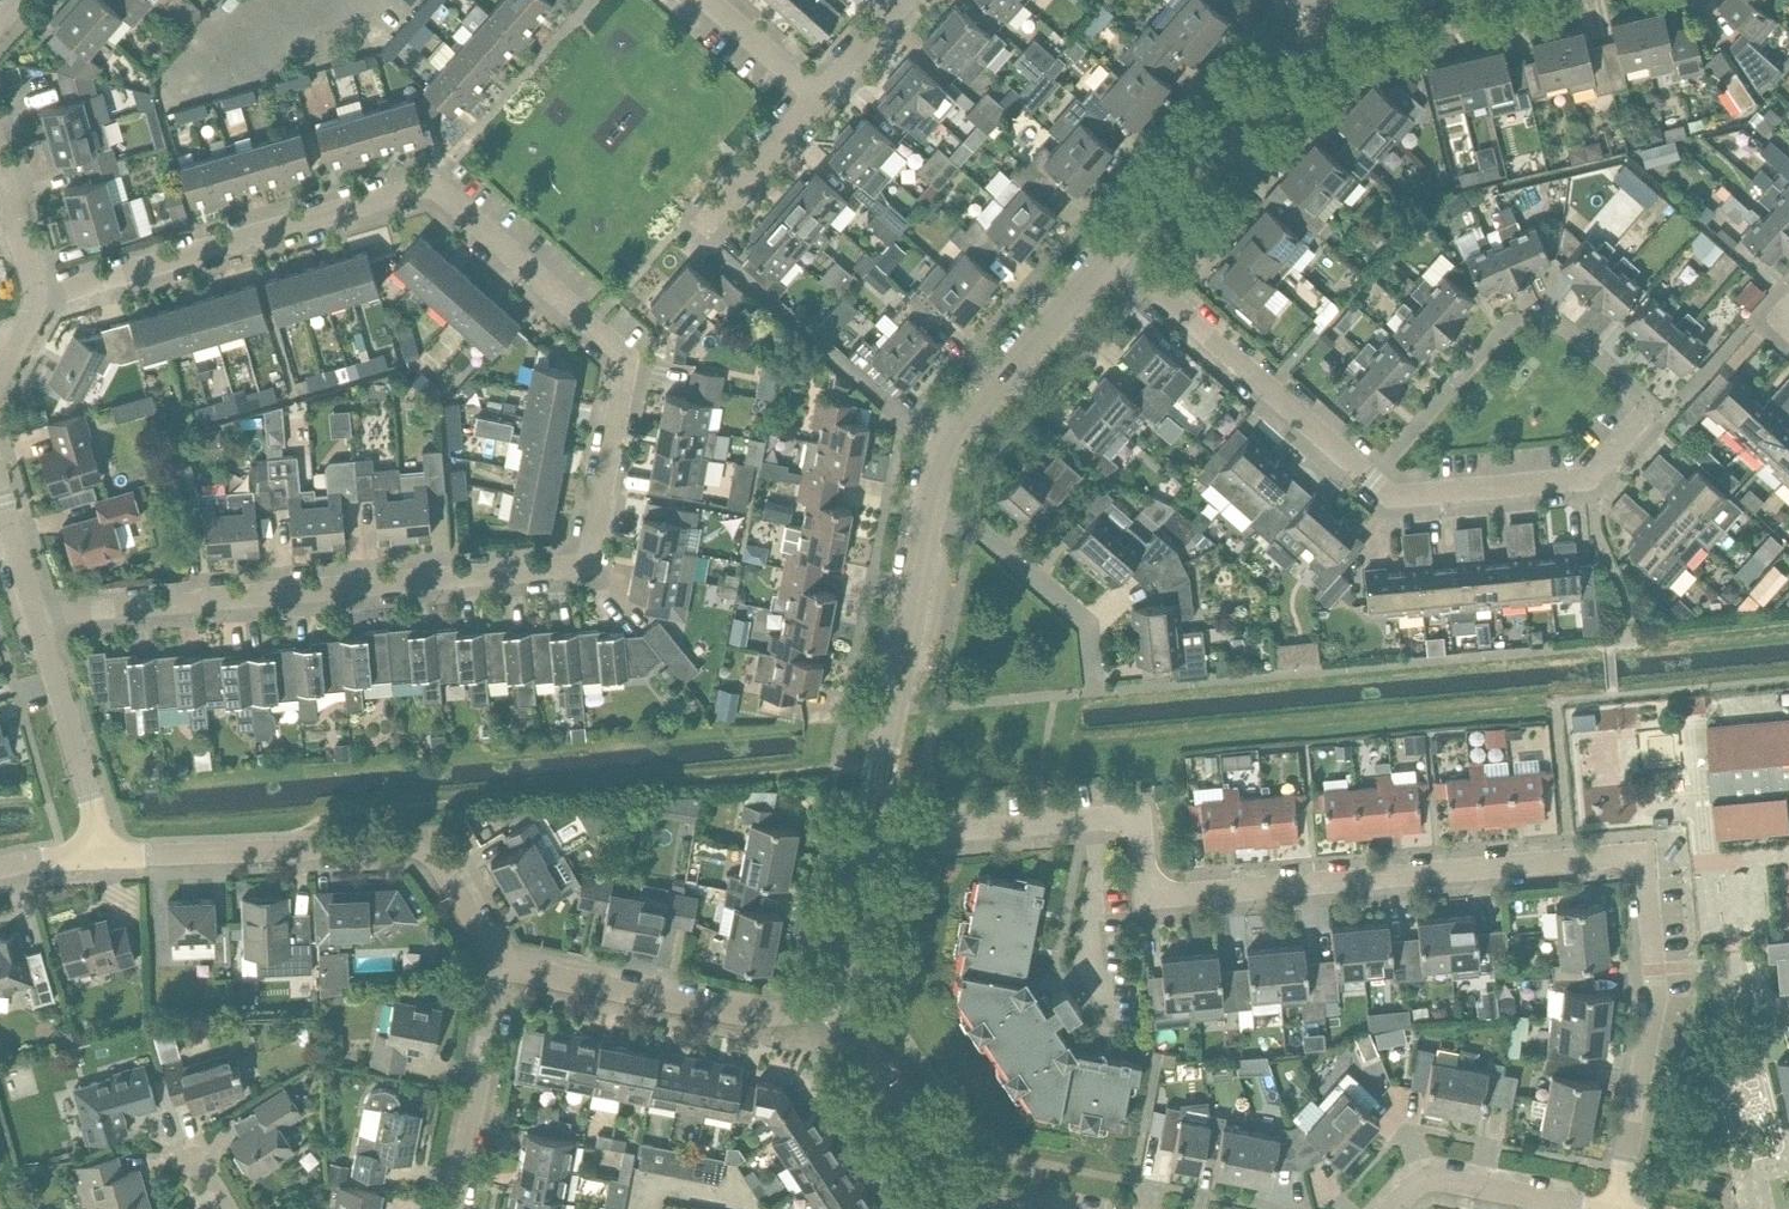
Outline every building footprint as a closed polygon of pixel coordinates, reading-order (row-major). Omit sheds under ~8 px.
[(107,36),(124,17),(133,24),(143,13),(128,0),(114,0),(111,4),(106,0),(69,0),(68,2),(107,36)] [(143,13),(154,0),(128,0),(143,13)] [(442,0),(427,0),(417,12),(426,20),(432,14),(441,3),(443,1),(442,0)] [(493,10),(529,41),(534,35),(528,30),(540,17),(521,0),(502,0),(493,10)] [(540,17),(554,0),(521,0),(540,17)] [(795,22),(815,0),(780,0),(775,5),(795,22)] [(795,22),(815,40),(842,8),(833,0),(815,0),(795,22)] [(1021,0),(983,0),(1006,20),(1022,1),(1021,0)] [(1168,4),(1210,41),(1221,29),(1223,31),(1226,27),(1224,25),(1229,20),(1208,2),(1210,0),(1171,0),(1168,4)] [(1755,1),(1754,2),(1752,0),(1720,0),(1717,3),(1751,34),(1769,13),(1755,1)] [(79,47),(58,70),(92,78),(101,67),(89,56),(107,36),(68,2),(51,21),(56,26),(55,27),(79,47)] [(940,22),(986,63),(1000,46),(990,37),(991,35),(956,4),(940,22)] [(1210,41),(1168,4),(1139,36),(1161,55),(1171,44),(1192,62),(1210,41)] [(1677,68),(1664,16),(1662,9),(1636,15),(1651,74),(1677,68)] [(518,54),(529,41),(493,10),(475,29),(505,55),(512,48),(518,54)] [(409,40),(426,20),(417,12),(399,31),(409,40)] [(1678,12),(1664,16),(1677,68),(1681,85),(1689,83),(1686,70),(1703,66),(1692,21),(1681,24),(1678,12)] [(1615,41),(1601,45),(1612,90),(1628,86),(1623,66),(1647,60),(1651,74),(1636,15),(1610,21),(1615,41)] [(986,63),(940,22),(922,41),(968,82),(986,63)] [(1612,90),(1601,45),(1587,48),(1583,28),(1557,34),(1568,79),(1570,90),(1594,84),(1597,93),(1612,90)] [(455,46),(458,48),(488,75),(505,55),(475,29),(464,42),(461,39),(455,46)] [(409,40),(399,31),(382,51),(391,60),(409,40)] [(1522,64),(1530,97),(1545,94),(1543,85),(1568,79),(1557,34),(1531,41),(1536,60),(1522,64)] [(1161,55),(1139,36),(1121,57),(1129,65),(1119,76),(1153,106),(1171,85),(1151,67),(1161,55)] [(163,41),(161,48),(167,53),(173,50),(175,44),(169,39),(163,41)] [(1034,39),(1023,51),(1044,70),(1045,69),(1055,58),(1034,39)] [(1773,81),(1782,70),(1747,39),(1732,48),(1759,90),(1773,81)] [(1503,47),(1476,54),(1487,99),(1492,119),(1510,115),(1518,113),(1532,110),(1529,98),(1530,97),(1522,64),(1508,67),(1503,47)] [(488,75),(458,48),(441,68),(477,100),(485,91),(478,86),(488,75)] [(1027,73),(1014,87),(1022,94),(1035,80),(1044,70),(1023,51),(1013,62),(1027,73)] [(1055,58),(1045,69),(1054,76),(1067,62),(1058,54),(1055,58)] [(1462,105),(1487,99),(1476,54),(1451,60),(1462,105)] [(365,56),(349,61),(352,72),(368,68),(365,56)] [(1437,111),(1462,105),(1451,60),(1426,66),(1437,111)] [(352,72),(349,61),(333,65),(336,77),(352,72)] [(899,68),(891,77),(939,120),(957,100),(914,61),(904,72),(899,68)] [(18,66),(3,70),(7,85),(23,81),(18,66)] [(469,110),(477,100),(441,68),(424,87),(428,91),(442,103),(454,114),(462,104),(469,110)] [(1044,70),(1035,80),(1042,87),(1051,87),(1057,79),(1054,76),(1045,69),(1044,70)] [(1111,69),(1082,101),(1104,120),(1114,109),(1134,127),(1153,106),(1119,76),(1111,69)] [(96,94),(92,78),(58,70),(67,102),(42,110),(49,135),(89,124),(109,118),(102,93),(96,94)] [(1721,80),(1741,110),(1755,101),(1735,71),(1721,80)] [(309,72),(293,77),(296,89),(312,84),(309,72)] [(281,93),(296,89),(293,77),(277,81),(281,93)] [(922,140),(939,120),(891,77),(883,86),(888,90),(878,101),(922,140)] [(1373,82),(1355,102),(1397,138),(1389,131),(1405,114),(1412,120),(1424,108),(1397,83),(1395,85),(1396,86),(1388,95),(1373,82)] [(997,123),(1022,94),(1014,87),(1013,86),(998,103),(985,92),(975,103),(997,123)] [(238,93),(241,105),(257,100),(253,88),(238,93)] [(380,107),(379,107),(390,146),(398,143),(400,149),(433,139),(429,124),(422,125),(420,117),(433,113),(442,103),(428,91),(423,97),(415,99),(414,96),(379,106),(380,107)] [(225,110),(241,105),(238,93),(222,98),(225,110)] [(1076,96),(1047,128),(1054,133),(1062,141),(1095,171),(1114,150),(1099,136),(1093,132),(1104,120),(1082,101),(1076,96)] [(189,107),(193,119),(209,115),(205,102),(189,107)] [(1369,169),(1397,138),(1355,102),(1337,121),(1353,135),(1343,146),(1369,169)] [(988,133),(997,123),(975,103),(965,115),(987,134),(988,133)] [(1774,124),(1782,115),(1770,105),(1762,114),(1774,124)] [(193,119),(189,107),(174,111),(177,124),(193,119)] [(369,152),(390,146),(379,107),(358,113),(369,152)] [(363,153),(369,152),(358,113),(337,119),(350,166),(366,161),(363,153)] [(842,132),(877,164),(895,144),(865,117),(855,127),(850,123),(842,132)] [(1704,126),(1702,117),(1689,120),(1691,129),(1704,126)] [(1765,134),(1770,128),(1773,125),(1763,117),(1755,126),(1765,134)] [(89,124),(49,135),(57,161),(60,160),(82,154),(86,168),(115,160),(111,146),(104,121),(109,119),(109,118),(89,124)] [(342,168),(350,166),(337,119),(316,125),(327,164),(340,160),(342,168)] [(997,123),(988,133),(995,139),(1004,128),(997,123)] [(1653,127),(1649,136),(1651,142),(1664,137),(1660,125),(1653,127)] [(1683,126),(1664,130),(1667,141),(1685,136),(1683,126)] [(163,130),(152,133),(156,148),(167,145),(163,130)] [(300,131),(276,138),(289,183),(301,180),(299,172),(311,168),(300,131)] [(890,176),(877,164),(842,132),(834,141),(839,146),(829,156),(860,183),(861,183),(874,195),(890,176)] [(278,187),(289,183),(276,138),(252,145),(263,182),(275,179),(278,187)] [(1315,140),(1297,160),(1342,200),(1369,169),(1343,146),(1334,156),(1315,140)] [(1760,151),(1781,170),(1788,161),(1788,157),(1770,140),(1764,147),(1760,151)] [(1077,192),(1095,171),(1062,141),(1043,161),(1035,154),(1025,166),(1021,162),(1046,185),(1056,173),(1077,192)] [(1675,142),(1659,146),(1662,162),(1679,158),(1675,142)] [(1583,144),(1567,147),(1570,162),(1587,159),(1583,144)] [(235,145),(227,147),(239,189),(263,182),(252,145),(237,150),(235,145)] [(239,189),(227,147),(223,148),(225,154),(205,160),(217,204),(229,201),(227,193),(239,189)] [(927,159),(948,178),(958,167),(937,148),(927,159)] [(924,205),(948,178),(927,159),(917,171),(930,183),(917,199),(924,205)] [(65,189),(72,215),(112,203),(105,179),(119,175),(115,160),(86,168),(90,182),(65,189)] [(206,208),(217,204),(205,160),(180,167),(191,203),(203,200),(206,208)] [(1326,219),(1342,200),(1297,160),(1279,180),(1300,198),(1291,209),(1316,231),(1324,238),(1335,227),(1326,219)] [(994,196),(1038,235),(1056,214),(1036,196),(1046,185),(1021,162),(1010,174),(1012,175),(994,196)] [(1497,166),(1478,170),(1480,180),(1499,175),(1497,166)] [(1761,169),(1752,179),(1764,190),(1773,180),(1761,169)] [(1480,180),(1478,170),(1458,175),(1461,184),(1480,180)] [(801,178),(793,187),(829,220),(847,200),(816,172),(806,183),(801,178)] [(1788,211),(1788,182),(1782,190),(1772,182),(1765,190),(1788,211)] [(186,214),(178,184),(164,189),(172,218),(186,214)] [(1446,184),(1434,186),(1437,196),(1448,192),(1446,184)] [(1480,186),(1466,192),(1472,205),(1486,198),(1480,186)] [(820,230),(829,220),(793,187),(775,208),(812,240),(822,249),(830,239),(820,230)] [(1765,190),(1758,198),(1771,209),(1761,220),(1788,245),(1788,211),(1765,190)] [(1444,202),(1452,221),(1470,213),(1462,195),(1444,202)] [(1038,235),(994,196),(965,229),(989,250),(999,238),(1019,256),(1038,235)] [(126,199),(112,203),(72,215),(65,217),(72,241),(79,239),(80,241),(93,237),(95,242),(104,239),(105,245),(137,236),(126,199)] [(931,199),(919,214),(929,223),(941,208),(931,199)] [(887,203),(876,215),(898,234),(909,222),(887,203)] [(1316,231),(1291,209),(1281,219),(1266,206),(1248,226),(1291,263),(1307,245),(1305,243),(1316,231)] [(812,240),(775,208),(758,227),(794,259),(812,240)] [(1788,249),(1788,245),(1761,220),(1748,209),(1742,215),(1752,224),(1741,236),(1770,261),(1782,247),(1787,251),(1788,249)] [(888,246),(898,234),(876,215),(866,227),(888,246)] [(1517,219),(1507,224),(1530,276),(1535,274),(1533,268),(1551,260),(1535,225),(1522,231),(1517,219)] [(965,229),(960,224),(950,236),(965,250),(947,270),(981,300),(999,279),(979,261),(989,250),(965,229)] [(1507,286),(1530,276),(1507,224),(1497,228),(1504,244),(1494,248),(1487,233),(1484,234),(1507,286)] [(1273,283),(1291,263),(1248,226),(1231,245),(1239,253),(1273,283)] [(1574,287),(1612,244),(1606,238),(1597,248),(1585,237),(1582,241),(1566,226),(1561,249),(1568,256),(1560,266),(1574,279),(1570,283),(1574,287)] [(778,278),(794,259),(758,227),(750,235),(756,239),(746,250),(751,255),(742,265),(778,297),(786,287),(778,278)] [(1687,246),(1709,265),(1723,249),(1701,230),(1687,246)] [(1501,289),(1507,286),(1484,234),(1475,238),(1480,249),(1465,256),(1481,291),(1499,283),(1501,289)] [(394,265),(414,283),(441,252),(421,235),(394,265)] [(1593,304),(1631,261),(1623,254),(1612,267),(1603,259),(1615,246),(1612,244),(1574,287),(1593,304)] [(367,251),(342,258),(353,296),(378,289),(373,272),(369,258),(367,251)] [(460,270),(441,252),(414,283),(433,300),(460,270)] [(866,252),(854,266),(863,274),(875,261),(866,252)] [(885,253),(875,263),(888,274),(897,264),(885,253)] [(1273,283),(1239,253),(1225,269),(1221,265),(1208,281),(1229,300),(1225,305),(1250,328),(1255,322),(1264,330),(1275,318),(1274,312),(1259,299),(1273,283)] [(369,258),(373,272),(387,268),(383,254),(369,258)] [(328,304),(353,296),(342,258),(316,265),(328,304)] [(835,295),(841,288),(852,275),(844,267),(836,260),(818,280),(835,295)] [(1631,261),(1593,304),(1598,308),(1602,303),(1617,316),(1642,287),(1631,278),(1639,268),(1631,261)] [(688,262),(669,283),(703,313),(713,303),(718,308),(723,308),(730,300),(735,304),(745,293),(723,273),(713,284),(688,262)] [(947,270),(938,263),(910,295),(931,315),(941,303),(962,321),(981,300),(947,270)] [(873,264),(863,276),(872,284),(882,272),(873,264)] [(328,304),(316,265),(291,273),(302,311),(328,304)] [(480,287),(460,270),(433,300),(453,318),(480,287)] [(277,318),(302,311),(291,273),(266,280),(277,318)] [(1418,284),(1461,322),(1464,318),(1460,313),(1473,299),(1444,273),(1434,284),(1425,276),(1418,284)] [(1752,279),(1737,295),(1751,308),(1766,291),(1752,279)] [(231,290),(242,329),(267,321),(256,283),(231,290)] [(703,313),(669,283),(651,304),(679,330),(677,332),(672,360),(684,363),(686,353),(701,336),(701,329),(694,323),(703,313)] [(1332,284),(1324,293),(1331,299),(1340,307),(1347,297),(1332,284)] [(1423,304),(1414,315),(1444,341),(1461,322),(1418,284),(1410,292),(1423,304)] [(453,318),(473,335),(500,305),(480,287),(453,318)] [(231,290),(205,298),(216,336),(242,329),(231,290)] [(1639,344),(1677,301),(1670,295),(1661,304),(1649,294),(1624,322),(1639,335),(1634,340),(1639,344)] [(921,326),(931,315),(910,295),(891,317),(899,324),(889,335),(923,365),(942,344),(921,326)] [(844,324),(858,309),(843,296),(830,311),(844,324)] [(216,336),(205,298),(180,305),(191,344),(216,336)] [(1639,344),(1658,361),(1696,318),(1687,311),(1676,323),(1668,316),(1679,303),(1677,301),(1639,344)] [(1444,341),(1414,315),(1401,303),(1395,310),(1404,318),(1393,330),(1422,356),(1435,341),(1440,345),(1444,341)] [(166,351),(191,344),(180,305),(155,312),(166,351)] [(506,337),(515,327),(519,322),(500,305),(473,335),(492,353),(506,337)] [(130,320),(140,357),(141,358),(166,351),(155,312),(130,320)] [(1704,325),(1696,318),(1658,361),(1662,365),(1666,360),(1681,373),(1706,344),(1695,334),(1704,325)] [(140,357),(130,320),(111,325),(112,330),(81,339),(74,335),(50,380),(83,397),(98,369),(104,372),(113,356),(119,354),(122,362),(140,357)] [(823,320),(815,328),(829,340),(837,332),(823,320)] [(716,321),(693,346),(708,359),(730,334),(716,321)] [(397,331),(402,346),(415,342),(411,327),(397,331)] [(526,337),(515,327),(506,337),(516,347),(526,337)] [(1325,332),(1316,342),(1327,352),(1336,341),(1325,332)] [(1151,378),(1141,389),(1165,411),(1175,399),(1177,401),(1196,379),(1144,333),(1124,355),(1151,378)] [(923,365),(889,335),(879,347),(873,342),(871,345),(864,338),(848,357),(879,384),(880,383),(879,382),(878,383),(874,379),(884,368),(905,386),(923,365)] [(1361,348),(1404,386),(1408,382),(1403,378),(1416,363),(1387,337),(1377,348),(1368,340),(1361,348)] [(420,356),(415,342),(402,346),(406,360),(420,356)] [(1387,405),(1404,386),(1361,348),(1354,356),(1367,368),(1357,379),(1387,405)] [(384,354),(370,358),(374,372),(388,368),(384,354)] [(360,376),(374,372),(370,358),(356,362),(360,376)] [(412,382),(422,392),(432,383),(422,372),(423,371),(414,362),(402,374),(411,383),(412,382)] [(534,363),(529,388),(569,396),(574,371),(534,363)] [(1383,410),(1387,405),(1357,379),(1344,367),(1336,377),(1345,385),(1337,395),(1365,420),(1378,405),(1383,410)] [(334,368),(320,372),(324,386),(338,382),(334,368)] [(777,394),(777,368),(761,368),(762,394),(777,394)] [(694,369),(691,384),(722,390),(725,375),(694,369)] [(324,386),(320,372),(306,376),(310,390),(324,386)] [(836,372),(833,386),(847,390),(848,383),(836,372)] [(1704,409),(1725,427),(1757,392),(1736,373),(1713,398),(1703,388),(1681,413),(1692,423),(1704,409)] [(439,376),(432,383),(422,392),(433,403),(450,386),(439,376)] [(1097,395),(1091,402),(1122,430),(1141,409),(1156,421),(1165,411),(1141,389),(1132,400),(1105,376),(1092,391),(1097,395)] [(722,390),(691,384),(688,398),(666,394),(661,421),(706,429),(711,405),(719,406),(722,390)] [(253,391),(257,405),(276,399),(272,385),(253,391)] [(257,405),(253,391),(246,393),(244,387),(221,394),(223,400),(222,401),(226,414),(257,405)] [(569,396),(529,388),(525,413),(564,421),(569,396)] [(1757,392),(1725,427),(1745,445),(1783,402),(1773,393),(1766,400),(1757,392)] [(112,405),(116,421),(155,410),(150,394),(112,405)] [(819,427),(816,442),(866,451),(869,436),(865,435),(868,423),(844,419),(846,404),(853,405),(853,404),(817,397),(812,425),(819,427)] [(504,400),(502,409),(515,411),(516,403),(504,400)] [(226,414),(222,401),(195,409),(199,422),(226,414)] [(1104,450),(1122,430),(1091,402),(1085,408),(1080,404),(1067,419),(1093,443),(1083,453),(1108,475),(1119,463),(1104,450)] [(1764,462),(1788,434),(1788,421),(1787,419),(1788,416),(1788,407),(1783,402),(1745,445),(1764,462)] [(445,404),(447,430),(462,432),(471,433),(476,406),(459,403),(445,404)] [(53,491),(76,485),(101,477),(82,413),(50,422),(58,450),(42,454),(53,491)] [(525,413),(520,438),(560,446),(564,421),(525,413)] [(480,416),(479,433),(510,434),(511,417),(480,416)] [(161,425),(165,439),(190,432),(186,418),(161,425)] [(661,421),(656,447),(708,457),(712,436),(705,435),(706,429),(661,421)] [(1212,427),(1202,439),(1214,449),(1224,437),(1212,427)] [(463,446),(462,432),(447,430),(449,448),(463,446)] [(1209,480),(1231,499),(1241,488),(1268,457),(1262,451),(1266,447),(1251,433),(1227,460),(1216,450),(1195,474),(1207,483),(1209,480)] [(1764,462),(1783,479),(1788,473),(1788,434),(1764,462)] [(766,440),(750,437),(746,462),(754,464),(761,465),(764,451),(766,440)] [(560,446),(520,438),(519,443),(524,444),(519,466),(559,474),(564,447),(560,446)] [(866,451),(816,442),(808,440),(802,472),(792,470),(790,480),(830,488),(833,472),(857,477),(860,465),(864,466),(866,451)] [(703,497),(710,457),(708,457),(656,447),(651,472),(674,476),(671,491),(703,497)] [(401,473),(403,495),(406,536),(431,534),(427,492),(444,491),(441,450),(422,451),(424,471),(401,473)] [(1707,450),(1697,461),(1715,477),(1716,476),(1723,468),(1725,466),(1707,450)] [(1057,503),(1082,475),(1057,453),(1040,472),(1029,462),(997,498),(1019,517),(1043,491),(1057,503)] [(292,546),(321,544),(316,494),(315,494),(314,488),(300,489),(297,455),(270,458),(270,462),(274,507),(289,506),(292,546)] [(372,457),(355,459),(355,460),(358,499),(374,497),(376,515),(378,539),(406,536),(403,495),(401,473),(400,473),(399,466),(373,469),(372,457)] [(1249,522),(1259,532),(1281,507),(1270,498),(1294,471),(1279,458),(1274,463),(1268,457),(1241,488),(1231,499),(1252,518),(1249,522)] [(342,500),(358,499),(355,460),(330,461),(325,467),(327,493),(316,494),(321,544),(345,542),(342,500)] [(736,461),(732,482),(750,485),(754,464),(746,462),(736,461)] [(256,509),(274,507),(270,462),(251,464),(253,489),(229,491),(235,551),(259,549),(256,509)] [(206,554),(235,551),(229,491),(201,495),(201,490),(198,491),(190,464),(173,469),(180,497),(188,495),(190,522),(203,521),(206,554)] [(554,500),(559,474),(519,466),(514,492),(554,500)] [(1677,467),(1668,477),(1710,516),(1728,495),(1698,468),(1689,478),(1677,467)] [(451,469),(452,484),(466,483),(464,468),(451,469)] [(1710,516),(1668,477),(1658,488),(1671,498),(1663,508),(1693,535),(1710,516)] [(830,488),(790,480),(787,495),(797,497),(797,498),(805,500),(800,526),(850,535),(853,520),(849,519),(851,508),(827,503),(830,488)] [(466,483),(452,484),(454,499),(467,497),(466,483)] [(1121,531),(1127,525),(1105,506),(1113,496),(1102,486),(1081,511),(1092,521),(1068,548),(1083,561),(1088,556),(1094,562),(1121,531)] [(123,552),(114,523),(140,516),(132,487),(95,498),(100,514),(63,525),(75,566),(123,552)] [(1292,517),(1281,507),(1259,532),(1271,541),(1265,548),(1286,566),(1295,556),(1305,546),(1333,514),(1326,508),(1330,504),(1315,490),(1292,517)] [(549,526),(554,500),(514,492),(509,518),(549,526)] [(765,498),(762,516),(790,522),(793,503),(765,498)] [(638,542),(684,551),(689,524),(697,526),(700,511),(668,505),(666,520),(643,515),(638,542)] [(1642,506),(1633,516),(1686,562),(1703,543),(1693,535),(1663,508),(1655,517),(1642,506)] [(1781,508),(1775,516),(1781,521),(1787,514),(1781,508)] [(1333,514),(1305,546),(1314,554),(1309,560),(1310,564),(1320,572),(1314,579),(1325,589),(1340,572),(1346,565),(1335,555),(1358,528),(1343,515),(1339,520),(1333,514)] [(1687,563),(1686,562),(1633,516),(1624,526),(1637,537),(1628,547),(1647,564),(1644,567),(1664,585),(1669,584),(1687,563)] [(1147,543),(1127,525),(1121,531),(1094,562),(1101,567),(1096,572),(1112,585),(1137,557),(1147,566),(1153,577),(1182,563),(1175,550),(1156,533),(1147,543)] [(787,550),(784,567),(814,573),(817,557),(841,562),(843,549),(847,550),(850,535),(800,526),(795,552),(787,550)] [(1199,528),(1190,537),(1201,547),(1210,538),(1202,531),(1199,528)] [(684,551),(638,542),(633,567),(693,579),(697,553),(684,551)] [(745,542),(742,559),(766,564),(769,547),(745,542)] [(1526,602),(1552,599),(1549,559),(1536,560),(1534,544),(1521,545),(1526,602)] [(1526,602),(1521,545),(1507,546),(1509,562),(1496,563),(1500,604),(1526,602)] [(1475,606),(1500,604),(1496,563),(1484,565),(1483,548),(1469,550),(1475,606)] [(1758,550),(1754,555),(1766,565),(1772,558),(1761,548),(1758,550)] [(1475,616),(1475,606),(1469,550),(1456,551),(1457,567),(1445,568),(1449,609),(1450,609),(1451,618),(1475,616)] [(1555,558),(1549,559),(1552,599),(1581,597),(1583,616),(1597,614),(1593,582),(1579,583),(1576,550),(1554,552),(1555,558)] [(1423,611),(1449,609),(1445,568),(1433,569),(1431,553),(1418,555),(1423,611)] [(1398,614),(1423,611),(1418,555),(1404,556),(1406,572),(1394,573),(1398,614)] [(1752,557),(1738,573),(1749,583),(1763,567),(1752,557)] [(1140,626),(1141,634),(1181,630),(1180,617),(1193,616),(1188,576),(1182,563),(1153,577),(1160,590),(1165,603),(1132,606),(1134,626),(1140,626)] [(693,579),(633,567),(629,593),(647,597),(644,611),(685,618),(693,579)] [(787,597),(784,611),(834,620),(837,605),(833,604),(835,593),(811,588),(814,573),(784,567),(779,595),(787,597)] [(1369,616),(1398,614),(1394,573),(1386,574),(1386,567),(1364,569),(1369,616)] [(1340,572),(1325,589),(1318,597),(1330,607),(1351,582),(1340,572)] [(725,573),(723,584),(737,587),(739,576),(725,573)] [(1763,576),(1749,592),(1763,604),(1778,589),(1763,576)] [(1730,581),(1720,592),(1731,601),(1741,591),(1730,581)] [(735,597),(737,587),(723,584),(721,594),(735,597)] [(737,591),(735,601),(745,603),(746,596),(743,592),(737,591)] [(1748,593),(1734,610),(1755,607),(1759,603),(1748,593)] [(1679,597),(1668,608),(1678,618),(1697,615),(1679,597)] [(834,620),(784,611),(779,636),(771,634),(768,652),(776,654),(796,656),(799,641),(824,646),(827,634),(831,635),(834,620)] [(737,616),(731,638),(742,641),(747,618),(737,616)] [(661,619),(643,633),(663,658),(665,661),(683,646),(661,619)] [(409,627),(388,629),(392,678),(424,676),(425,702),(442,701),(441,680),(439,680),(434,629),(410,632),(409,627)] [(457,627),(434,629),(439,680),(441,680),(469,678),(471,704),(488,703),(487,680),(486,680),(481,630),(457,632),(457,627)] [(536,703),(535,681),(534,681),(529,631),(504,633),(504,628),(481,630),(486,680),(487,680),(517,677),(519,705),(536,703)] [(1541,628),(1530,629),(1531,641),(1543,640),(1541,628)] [(362,681),(392,678),(388,629),(365,631),(365,636),(342,638),(347,689),(345,689),(346,711),(364,709),(362,681)] [(551,629),(529,631),(534,681),(535,681),(564,679),(565,690),(558,692),(559,703),(566,704),(567,704),(567,714),(585,713),(584,703),(582,681),(577,631),(558,633),(551,633),(551,629)] [(647,671),(663,658),(643,633),(632,642),(625,643),(624,632),(598,634),(598,629),(577,631),(582,681),(628,677),(628,675),(647,674),(647,671)] [(1181,631),(1181,630),(1141,634),(1142,643),(1135,643),(1137,663),(1172,660),(1174,674),(1206,671),(1202,629),(1181,631)] [(1489,636),(1477,637),(1478,645),(1479,649),(1490,648),(1490,644),(1489,636)] [(316,692),(345,689),(347,689),(342,638),(319,640),(319,645),(295,647),(300,698),(298,698),(300,719),(318,718),(316,692)] [(1321,644),(1305,645),(1306,661),(1308,661),(1323,660),(1321,644)] [(272,654),(249,656),(255,729),(256,729),(256,737),(272,736),(272,730),(277,725),(276,714),(270,710),(269,700),(298,698),(300,698),(295,647),(272,649),(272,654)] [(825,662),(796,656),(776,654),(768,652),(759,650),(754,677),(762,678),(759,695),(795,702),(795,701),(789,699),(792,685),(816,690),(818,679),(822,679),(825,662)] [(161,727),(159,706),(158,706),(153,655),(129,657),(128,653),(105,655),(108,681),(90,682),(96,701),(110,699),(110,705),(141,702),(144,729),(161,727)] [(176,653),(153,655),(158,706),(159,706),(188,703),(190,730),(207,728),(205,705),(204,705),(200,656),(176,658),(176,653)] [(204,705),(205,705),(235,703),(237,730),(255,729),(249,656),(223,658),(223,653),(200,656),(204,705)] [(670,666),(661,673),(670,685),(679,677),(670,666)] [(1594,711),(1572,713),(1573,729),(1596,727),(1594,711)] [(1707,726),(1718,837),(1788,831),(1788,718),(1707,726)] [(10,754),(0,722),(0,757),(10,754)] [(577,726),(572,732),(573,741),(586,739),(585,726),(577,726)] [(1506,744),(1505,727),(1485,729),(1487,746),(1506,744)] [(490,728),(482,728),(483,741),(491,740),(490,728)] [(1508,737),(1522,736),(1522,728),(1507,729),(1508,737)] [(1426,752),(1425,733),(1404,735),(1405,754),(1426,752)] [(443,735),(430,736),(432,750),(444,749),(443,735)] [(1432,751),(1451,749),(1450,736),(1431,738),(1432,751)] [(348,742),(334,744),(336,760),(350,758),(348,742)] [(1336,745),(1337,758),(1353,757),(1351,744),(1336,745)] [(209,749),(195,750),(197,770),(211,768),(209,749)] [(1250,751),(1236,752),(1237,767),(1251,766),(1250,751)] [(1217,768),(1216,752),(1203,753),(1206,769),(1217,768)] [(163,756),(146,758),(147,774),(164,773),(163,756)] [(1640,783),(1640,760),(1587,761),(1588,784),(1640,783)] [(1390,763),(1378,764),(1379,775),(1384,774),(1391,773),(1391,770),(1390,763)] [(1476,765),(1481,823),(1513,820),(1509,774),(1485,776),(1484,764),(1476,765)] [(1481,823),(1476,765),(1469,766),(1470,778),(1434,781),(1435,796),(1447,795),(1450,826),(1481,823)] [(1552,770),(1509,774),(1513,820),(1544,817),(1542,786),(1554,785),(1552,770)] [(1391,773),(1384,774),(1390,831),(1421,828),(1418,797),(1429,796),(1428,781),(1392,784),(1391,773)] [(1358,834),(1390,831),(1384,774),(1379,775),(1376,775),(1377,786),(1354,788),(1358,834)] [(1235,845),(1267,842),(1263,796),(1239,798),(1238,787),(1230,788),(1235,845)] [(1235,845),(1230,788),(1223,788),(1224,799),(1189,802),(1191,829),(1202,828),(1204,847),(1235,845)] [(1327,837),(1358,834),(1354,788),(1312,792),(1313,807),(1324,806),(1327,837)] [(745,847),(792,857),(798,829),(772,823),(779,791),(767,790),(747,791),(745,803),(741,819),(751,821),(745,847)] [(1263,796),(1267,842),(1298,839),(1295,808),(1306,807),(1305,792),(1263,796)] [(660,793),(659,822),(698,823),(699,794),(660,793)] [(1655,826),(1669,825),(1668,815),(1654,816),(1655,826)] [(491,862),(505,887),(547,863),(533,839),(542,834),(533,820),(506,836),(514,849),(491,862)] [(493,823),(479,831),(485,841),(499,833),(493,823)] [(716,886),(728,888),(758,894),(761,880),(787,885),(792,857),(745,847),(740,874),(719,870),(716,886)] [(561,887),(547,863),(505,887),(520,912),(541,900),(561,887)] [(1081,1009),(1065,985),(1051,995),(1055,1000),(1039,1011),(1017,978),(1031,908),(1038,909),(1044,879),(1026,875),(1025,884),(991,877),(988,873),(985,875),(978,874),(972,905),(965,903),(965,906),(972,908),(966,936),(959,934),(959,938),(966,939),(960,970),(961,970),(961,972),(957,974),(960,978),(957,992),(977,1022),(971,1026),(973,1029),(979,1025),(1012,1075),(1006,1079),(1008,1081),(1014,1077),(1034,1107),(1049,1110),(1052,1113),(1055,1111),(1056,1113),(1087,1119),(1086,1126),(1089,1126),(1090,1119),(1121,1125),(1122,1119),(1125,1116),(1123,1113),(1130,1079),(1138,1080),(1141,1063),(1111,1057),(1109,1064),(1070,1056),(1047,1024),(1063,1013),(1067,1019),(1081,1009)] [(592,908),(598,878),(583,874),(581,882),(577,905),(592,908)] [(629,942),(638,895),(612,890),(613,880),(598,878),(592,908),(606,911),(601,937),(629,942)] [(729,932),(776,941),(781,913),(755,908),(758,894),(728,888),(725,903),(734,905),(729,932)] [(351,939),(351,936),(350,925),(375,924),(384,938),(413,919),(395,891),(381,900),(376,892),(316,895),(319,941),(318,941),(321,994),(341,991),(341,984),(349,983),(347,948),(340,949),(339,940),(351,939)] [(658,947),(662,922),(677,924),(682,894),(667,891),(665,900),(638,895),(629,942),(658,947)] [(697,904),(698,897),(682,894),(677,924),(692,927),(697,904)] [(312,972),(311,960),(310,937),(290,937),(288,896),(242,898),(244,947),(263,946),(263,966),(289,965),(289,973),(312,972)] [(168,901),(169,924),(170,939),(171,956),(214,954),(214,963),(231,962),(229,923),(215,924),(214,899),(168,901)] [(1557,931),(1558,936),(1605,931),(1603,903),(1555,907),(1557,931)] [(1474,915),(1446,917),(1450,965),(1478,962),(1479,972),(1495,970),(1494,961),(1492,939),(1490,939),(1477,941),(1474,915)] [(135,961),(132,949),(126,926),(109,931),(106,917),(57,931),(69,972),(111,960),(113,968),(135,961)] [(1423,967),(1450,965),(1446,917),(1417,920),(1419,946),(1405,947),(1408,978),(1424,977),(1423,967)] [(1389,922),(1360,925),(1364,972),(1392,970),(1393,980),(1408,978),(1405,947),(1391,948),(1389,922)] [(1335,966),(1321,967),(1323,1000),(1339,999),(1337,975),(1364,972),(1360,925),(1331,927),(1335,966)] [(1506,928),(1490,930),(1490,939),(1492,939),(1494,961),(1509,959),(1508,952),(1506,928)] [(1608,960),(1605,931),(1558,936),(1561,963),(1551,964),(1554,976),(1584,976),(1582,962),(1608,960)] [(28,983),(34,1004),(54,999),(40,950),(25,954),(19,932),(2,936),(4,943),(0,945),(0,991),(28,983)] [(770,970),(776,941),(729,932),(723,960),(770,970)] [(1769,940),(1769,941),(1770,941),(1771,959),(1779,958),(1781,979),(1782,979),(1783,989),(1781,989),(1781,991),(1788,990),(1788,938),(1769,940)] [(1304,944),(1275,947),(1280,994),(1281,1004),(1302,1002),(1304,1019),(1325,1017),(1323,1000),(1321,967),(1306,968),(1306,961),(1304,944)] [(1249,976),(1235,977),(1238,1008),(1252,1007),(1252,1012),(1281,1009),(1281,1004),(1280,994),(1275,947),(1247,950),(1248,966),(1249,976)] [(1218,952),(1190,955),(1194,1002),(1195,1018),(1224,1015),(1224,1009),(1238,1008),(1235,977),(1220,978),(1218,952)] [(1166,1005),(1194,1002),(1190,955),(1161,957),(1163,983),(1148,985),(1151,1016),(1167,1014),(1166,1005)] [(1585,990),(1584,976),(1554,976),(1554,988),(1564,989),(1561,1016),(1608,1021),(1611,992),(1585,990)] [(1482,1003),(1476,1004),(1478,1019),(1499,1017),(1496,988),(1481,989),(1482,1003)] [(1512,997),(1498,997),(1499,1012),(1512,1011),(1512,997)] [(441,1008),(417,1004),(395,999),(386,1042),(375,1040),(371,1062),(403,1069),(407,1048),(432,1053),(441,1008)] [(1608,1021),(1561,1016),(1557,1043),(1548,1042),(1546,1056),(1577,1062),(1579,1047),(1605,1050),(1608,1021)] [(535,1076),(564,1082),(573,1034),(545,1028),(544,1031),(527,1028),(528,1025),(526,1025),(515,1082),(533,1085),(535,1076)] [(169,1027),(156,1031),(164,1059),(177,1055),(169,1027)] [(1367,1030),(1354,1036),(1359,1048),(1372,1042),(1367,1030)] [(1387,1030),(1375,1032),(1379,1047),(1390,1045),(1387,1030)] [(343,1032),(323,1033),(324,1048),(344,1047),(343,1032)] [(564,1082),(592,1087),(601,1043),(602,1043),(602,1039),(573,1034),(564,1082)] [(1507,1056),(1520,1056),(1521,1038),(1510,1037),(1507,1056)] [(591,1091),(620,1097),(629,1048),(602,1043),(601,1043),(592,1087),(591,1091)] [(1422,1105),(1450,1111),(1458,1065),(1459,1063),(1432,1057),(1434,1048),(1418,1044),(1412,1075),(1427,1078),(1422,1105)] [(649,1102),(649,1099),(649,1098),(657,1054),(629,1048),(620,1097),(649,1102)] [(649,1098),(649,1099),(677,1104),(686,1056),(657,1050),(657,1054),(649,1098)] [(1163,1051),(1161,1063),(1173,1066),(1176,1054),(1163,1051)] [(241,1092),(234,1068),(229,1053),(183,1067),(181,1060),(163,1066),(174,1102),(189,1098),(192,1107),(207,1102),(208,1107),(224,1102),(223,1098),(241,1092)] [(677,1104),(705,1109),(714,1061),(686,1056),(677,1104)] [(1573,1076),(1577,1062),(1546,1056),(1546,1057),(1543,1071),(1552,1073),(1546,1100),(1593,1110),(1599,1081),(1573,1076)] [(1778,1060),(1788,1103),(1788,1058),(1778,1060)] [(1460,1063),(1451,1111),(1479,1116),(1484,1091),(1497,1093),(1499,1094),(1503,1072),(1505,1063),(1489,1059),(1487,1069),(1460,1063)] [(743,1067),(714,1061),(705,1109),(733,1115),(739,1084),(740,1084),(743,1067)] [(150,1084),(150,1083),(145,1065),(111,1075),(111,1078),(75,1088),(85,1123),(82,1124),(88,1143),(127,1131),(124,1119),(126,1118),(123,1107),(135,1103),(138,1112),(157,1106),(150,1084)] [(1343,1089),(1325,1110),(1360,1142),(1380,1120),(1360,1103),(1370,1091),(1353,1075),(1347,1070),(1336,1083),(1343,1089)] [(1497,1093),(1495,1103),(1512,1106),(1516,1082),(1518,1075),(1503,1072),(1499,1094),(1497,1093)] [(739,1084),(733,1115),(751,1118),(752,1110),(764,1112),(779,1133),(779,1134),(806,1116),(806,1115),(796,1100),(793,1102),(782,1086),(757,1081),(755,1087),(740,1084),(739,1084)] [(253,1174),(273,1161),(294,1148),(280,1125),(301,1112),(286,1089),(256,1108),(264,1121),(232,1142),(253,1174)] [(420,1115),(401,1111),(400,1103),(399,1101),(398,1098),(395,1095),(393,1093),(391,1092),(388,1091),(386,1090),(380,1090),(377,1090),(374,1091),(372,1092),(370,1094),(367,1097),(366,1099),(365,1101),(364,1105),(383,1109),(378,1136),(359,1132),(351,1173),(384,1179),(389,1157),(411,1161),(420,1115)] [(1588,1138),(1593,1110),(1546,1100),(1541,1128),(1588,1138)] [(1161,1135),(1176,1138),(1174,1148),(1171,1164),(1200,1170),(1203,1153),(1205,1143),(1212,1145),(1218,1114),(1210,1112),(1210,1113),(1208,1122),(1181,1117),(1183,1108),(1167,1105),(1166,1111),(1161,1135)] [(1214,1172),(1242,1178),(1251,1131),(1253,1119),(1227,1114),(1229,1108),(1219,1107),(1212,1145),(1219,1146),(1214,1172)] [(779,1134),(779,1133),(772,1138),(789,1162),(829,1135),(813,1110),(806,1115),(806,1116),(779,1134)] [(1299,1123),(1290,1127),(1300,1158),(1322,1146),(1341,1163),(1360,1142),(1325,1110),(1306,1130),(1299,1123)] [(541,1126),(555,1129),(557,1118),(543,1116),(541,1126)] [(557,1118),(555,1129),(569,1132),(571,1121),(557,1118)] [(1278,1136),(1251,1131),(1242,1178),(1270,1183),(1275,1158),(1300,1158),(1290,1127),(1280,1127),(1278,1136)] [(528,1131),(523,1160),(571,1169),(576,1140),(528,1131)] [(596,1144),(610,1147),(612,1137),(598,1134),(596,1144)] [(845,1159),(829,1135),(789,1162),(804,1186),(845,1159)] [(610,1147),(624,1150),(626,1139),(612,1137),(610,1147)] [(641,1153),(639,1167),(651,1170),(656,1145),(642,1142),(639,1153),(641,1153)] [(725,1158),(724,1161),(735,1163),(745,1157),(739,1148),(727,1147),(725,1158)] [(624,1150),(621,1164),(632,1166),(634,1152),(624,1150)] [(683,1150),(678,1175),(692,1178),(697,1153),(683,1150)] [(697,1153),(692,1178),(705,1180),(710,1155),(697,1153)] [(73,1169),(84,1205),(101,1200),(104,1208),(150,1208),(138,1169),(122,1174),(116,1156),(93,1163),(73,1169)] [(845,1159),(804,1186),(820,1208),(822,1208),(861,1183),(845,1159)] [(565,1198),(571,1169),(523,1160),(517,1188),(562,1197),(562,1198),(565,1198)] [(329,1166),(326,1180),(345,1183),(348,1169),(329,1166)] [(744,1175),(752,1187),(761,1181),(753,1169),(744,1175)] [(769,1192),(761,1181),(752,1187),(760,1198),(769,1192)] [(861,1183),(822,1208),(874,1208),(877,1207),(861,1183)] [(382,1192),(340,1185),(335,1208),(378,1208),(382,1192)] [(562,1198),(562,1197),(517,1188),(514,1187),(509,1208),(559,1208),(562,1198)] [(613,1207),(622,1208),(623,1208),(626,1195),(607,1191),(604,1205),(613,1207)]
